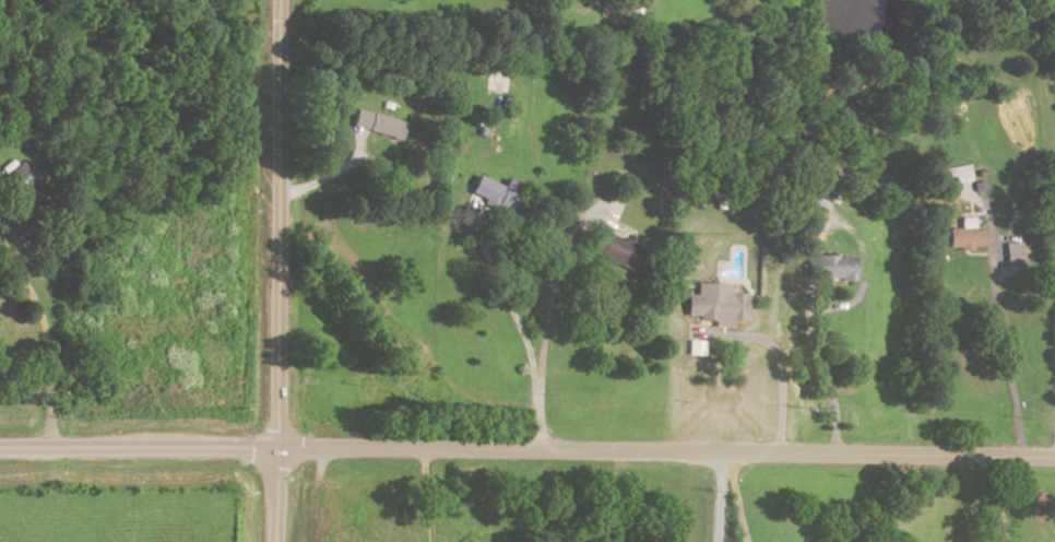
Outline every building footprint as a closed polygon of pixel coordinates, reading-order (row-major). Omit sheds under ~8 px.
[(483,90),(513,96),(515,84),(509,82),(510,73),(497,71),(496,76),(486,74),(483,90)] [(353,109),(402,122),(398,141),(347,127),(353,109)] [(35,178),(21,160),(3,174),(18,192),(35,178)] [(970,180),(943,186),(940,172),(967,166),(970,180)] [(506,180),(501,188),(476,177),(467,197),(514,217),(523,197),(513,192),(517,186),(506,180)] [(973,185),(974,191),(984,189),(983,182),(973,185)] [(595,226),(648,251),(638,271),(630,268),(628,272),(597,257),(600,254),(585,246),(595,226)] [(984,229),(985,246),(972,247),(972,251),(960,251),(959,246),(949,246),(948,232),(984,229)] [(1007,245),(1008,264),(1024,263),(1023,244),(1007,245)] [(806,257),(850,258),(850,283),(839,283),(839,279),(806,279),(806,257)] [(695,296),(684,295),(683,316),(712,316),(712,328),(731,328),(731,320),(743,320),(744,294),(725,294),(725,284),(696,283),(695,296)]
